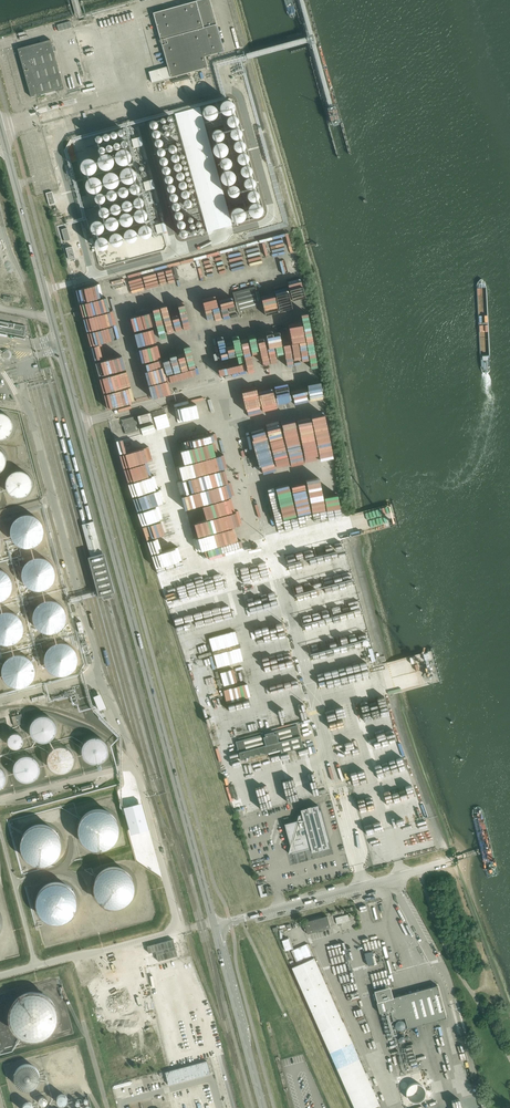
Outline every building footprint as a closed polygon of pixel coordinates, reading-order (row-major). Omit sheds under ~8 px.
[(152,13),(167,67),(171,78),(201,69),(207,67),(203,57),(223,51),(209,0),(199,0),(152,13)] [(50,40),(17,49),(31,97),(55,91),(64,88),(50,40)] [(76,48),(78,55),(87,53),(86,46),(76,48)] [(224,101),(222,102),(221,104),(220,106),(220,108),(220,110),(221,112),(222,113),(224,114),(226,115),(228,115),(230,115),(232,113),(233,112),(234,110),(235,108),(234,106),(234,104),(232,102),(230,101),(228,100),(226,100),(224,101)] [(207,106),(205,107),(203,108),(203,110),(202,112),(203,114),(203,116),(205,118),(207,119),(209,120),(211,120),(213,119),(215,118),(216,117),(217,115),(217,112),(217,110),(216,108),(215,107),(213,106),(211,105),(209,105),(207,106)] [(198,107),(174,114),(207,232),(231,225),(198,107)] [(228,117),(227,118),(227,119),(226,121),(226,122),(227,124),(228,125),(229,126),(231,127),(232,127),(234,127),(235,126),(236,125),(237,124),(238,122),(238,121),(238,119),(237,118),(236,117),(234,116),(233,115),(231,115),(230,116),(228,117)] [(154,120),(152,120),(151,121),(149,122),(149,124),(149,125),(150,127),(151,128),(153,128),(155,128),(156,127),(157,126),(158,124),(157,123),(157,121),(155,120),(154,120)] [(232,129),(231,130),(230,132),(230,133),(230,135),(230,136),(231,138),(233,139),(234,139),(236,139),(237,139),(239,138),(240,137),(241,136),(241,135),(241,133),(241,131),(240,130),(239,129),(238,128),(236,128),(235,128),(233,128),(232,129)] [(156,129),(154,130),(153,130),(152,132),(151,133),(152,135),(152,136),(154,137),(155,138),(157,138),(158,137),(160,136),(160,134),(160,132),(159,131),(158,130),(156,129)] [(214,131),(213,132),(212,133),(212,135),(212,136),(212,138),(213,139),(215,140),(216,141),(218,141),(219,141),(221,140),(222,139),(223,138),(223,136),(223,135),(223,133),(222,132),(221,130),(220,130),(218,129),(217,129),(215,130),(214,131)] [(158,138),(157,139),(155,139),(154,141),(154,142),(154,144),(155,145),(156,146),(158,147),(159,147),(161,146),(162,145),(162,143),(162,141),(161,140),(160,139),(158,138)] [(235,141),(234,143),(233,144),(233,146),(233,147),(234,149),(235,150),(236,151),(238,152),(239,152),(241,151),(242,151),(243,150),(244,148),(245,147),(245,145),(245,144),(244,142),(243,141),(241,140),(240,140),(238,140),(237,140),(235,141)] [(217,143),(215,144),(214,145),(213,147),(212,149),(213,152),(214,154),(215,155),(217,156),(219,157),(221,157),(223,156),(225,155),(226,154),(227,152),(227,150),(227,147),(226,145),(225,144),(223,143),(221,142),(219,142),(217,143)] [(172,144),(170,145),(169,145),(168,147),(167,148),(168,150),(168,151),(170,152),(171,153),(173,153),(174,152),(175,151),(176,149),(176,147),(175,146),(174,145),(172,144)] [(161,148),(159,148),(158,149),(157,150),(156,151),(157,153),(157,155),(159,156),(160,156),(162,156),(163,155),(164,154),(165,152),(165,150),(164,149),(163,148),(161,148)] [(119,150),(117,151),(116,152),(115,154),(114,155),(114,157),(115,159),(115,161),(117,162),(118,164),(120,165),(122,165),(123,165),(125,165),(127,164),(128,162),(130,161),(130,159),(131,157),(131,155),(130,154),(129,152),(128,151),(126,150),(124,149),(123,149),(121,149),(119,150)] [(239,154),(237,155),(237,156),(236,158),(237,159),(237,161),(238,162),(239,163),(241,164),(242,164),(244,164),(245,163),(247,162),(248,161),(248,159),(248,158),(248,156),(247,155),(246,154),(245,153),(243,152),(241,152),(240,153),(239,154)] [(102,154),(100,155),(99,157),(98,158),(97,160),(97,162),(98,164),(98,166),(100,167),(101,168),(103,169),(105,170),(106,170),(108,169),(110,168),(112,167),(113,166),(113,164),(114,162),(114,160),(113,158),(112,157),(111,155),(109,154),(107,154),(106,153),(104,154),(102,154)] [(175,153),(173,153),(172,154),(171,155),(170,157),(171,159),(171,160),(173,161),(174,162),(176,161),(177,161),(178,159),(179,158),(179,156),(178,155),(176,154),(175,153)] [(164,156),(162,157),(161,157),(160,159),(159,160),(159,162),(160,163),(162,164),(163,165),(165,165),(166,164),(167,162),(168,161),(168,159),(167,158),(165,157),(164,156)] [(221,158),(220,160),(220,161),(219,163),(219,164),(220,166),(221,167),(222,168),(224,169),(225,169),(227,169),(228,168),(230,167),(230,166),(231,164),(231,162),(231,161),(230,160),(229,158),(227,158),(226,157),(224,157),(223,158),(221,158)] [(85,159),(83,160),(82,161),(81,163),(80,165),(80,167),(80,169),(81,170),(82,172),(84,173),(85,174),(87,174),(89,174),(91,174),(93,173),(94,172),(95,170),(96,169),(96,167),(96,165),(96,163),(95,161),(94,160),(92,159),(90,158),(88,158),(86,158),(85,159)] [(177,162),(176,163),(174,163),(173,165),(173,166),(173,168),(174,169),(175,170),(177,171),(178,171),(180,170),(181,168),(181,167),(181,165),(180,164),(179,163),(177,162)] [(166,165),(165,166),(163,166),(162,168),(162,169),(162,171),(163,172),(164,173),(166,174),(167,174),(169,173),(170,172),(170,170),(170,168),(169,167),(168,166),(166,165)] [(242,166),(241,167),(240,169),(240,170),(240,172),(241,173),(242,175),(243,176),(244,176),(246,177),(248,176),(249,176),(250,175),(251,173),(252,172),(252,170),(251,169),(251,167),(249,166),(248,165),(247,165),(245,165),(243,165),(242,166)] [(124,168),(122,169),(121,170),(120,172),(119,174),(119,176),(120,178),(120,179),(122,181),(123,182),(125,183),(127,183),(128,183),(130,183),(132,182),(134,181),(135,179),(135,178),(136,176),(136,174),(135,172),(134,170),(133,169),(131,168),(129,167),(128,167),(126,167),(124,168)] [(224,170),(223,172),(221,173),(220,175),(220,177),(220,179),(221,181),(223,183),(224,184),(226,185),(229,185),(231,184),(232,183),(234,181),(235,179),(235,177),(235,175),(234,173),(232,172),(231,170),(229,170),(226,170),(224,170)] [(180,171),(178,171),(177,172),(176,173),(175,175),(175,177),(176,178),(178,179),(179,180),(181,179),(182,179),(183,177),(184,176),(184,174),(183,173),(181,172),(180,171)] [(107,173),(105,174),(104,175),(103,177),(102,178),(102,180),(103,182),(103,184),(105,186),(106,187),(108,188),(110,188),(112,188),(113,188),(115,187),(117,186),(118,184),(118,182),(119,180),(119,179),(118,177),(117,175),(116,174),(114,173),(112,172),(111,172),(109,172),(107,173)] [(169,174),(167,175),(166,175),(165,177),(164,178),(164,180),(165,181),(166,182),(168,183),(170,183),(171,182),(172,180),(173,179),(172,177),(172,176),(170,175),(169,174)] [(90,177),(88,179),(87,180),(86,182),(85,183),(85,185),(85,187),(86,189),(87,190),(89,192),(90,192),(92,193),(94,193),(96,192),(98,192),(99,190),(100,189),(101,187),(101,185),(101,183),(101,182),(100,180),(99,179),(97,177),(95,177),(93,177),(91,177),(90,177)] [(245,179),(244,180),(244,181),(243,183),(244,184),(244,186),(245,187),(246,188),(248,189),(249,189),(251,189),(252,188),(254,187),(255,186),(255,184),(255,183),(255,181),(254,180),(253,178),(252,178),(250,177),(248,177),(247,178),(245,179)] [(182,180),(181,180),(179,181),(178,183),(178,184),(178,186),(179,187),(180,188),(182,189),(183,188),(185,188),(186,186),(186,185),(186,183),(185,182),(184,181),(182,180)] [(133,183),(132,183),(131,184),(130,185),(129,186),(129,188),(129,189),(129,190),(130,192),(131,193),(132,193),(133,194),(135,194),(136,194),(137,193),(138,192),(139,191),(140,190),(140,188),(140,187),(139,186),(138,185),(137,184),(136,183),(135,183),(133,183)] [(171,183),(170,184),(168,184),(167,186),(167,187),(167,189),(168,190),(169,191),(171,192),(172,192),(174,191),(175,189),(175,188),(175,186),(174,185),(173,184),(171,183)] [(229,186),(228,187),(227,189),(227,191),(227,192),(228,194),(229,195),(230,196),(231,197),(233,197),(235,196),(236,196),(237,195),(238,193),(239,192),(239,190),(238,189),(238,187),(237,186),(235,185),(234,185),(232,185),(230,185),(229,186)] [(122,186),(121,187),(119,187),(118,188),(118,189),(117,191),(117,192),(118,193),(118,195),(119,196),(120,196),(122,197),(123,197),(124,197),(126,196),(127,195),(128,194),(128,193),(128,192),(128,190),(128,189),(127,188),(126,187),(125,186),(123,186),(122,186)] [(110,189),(109,190),(108,190),(107,191),(106,193),(106,194),(106,195),(106,197),(107,198),(108,199),(109,200),(110,200),(112,200),(113,200),(114,199),(115,199),(116,197),(117,196),(117,195),(117,193),(116,192),(115,191),(114,190),(113,190),(112,189),(110,189)] [(184,189),(183,190),(181,190),(180,192),(180,193),(180,195),(181,196),(182,197),(184,198),(185,198),(187,197),(188,196),(188,194),(188,192),(187,191),(186,190),(184,189)] [(249,191),(248,192),(247,194),(247,195),(247,197),(247,198),(248,200),(250,201),(251,201),(253,201),(254,201),(256,201),(257,200),(258,198),(258,197),(259,195),(258,194),(257,192),(256,191),(255,190),(253,190),(252,190),(250,190),(249,191)] [(55,204),(52,191),(46,193),(49,205),(50,205),(55,204)] [(99,192),(98,193),(97,194),(96,195),(95,196),(95,197),(95,198),(95,200),(96,201),(96,202),(98,203),(99,203),(100,203),(102,203),(103,202),(104,202),(105,201),(105,199),(106,198),(105,197),(105,195),(104,194),(103,193),(102,193),(100,192),(99,192)] [(173,193),(172,193),(170,194),(169,195),(169,196),(169,198),(170,200),(171,201),(173,201),(174,201),(176,200),(177,199),(177,197),(177,195),(176,194),(175,193),(173,193)] [(137,197),(136,197),(135,198),(134,199),(133,200),(133,201),(133,203),(133,204),(133,205),(134,206),(136,207),(137,208),(138,208),(140,207),(141,207),(142,206),(143,205),(143,204),(144,202),(143,201),(143,200),(142,199),(141,198),(140,197),(138,197),(137,197)] [(187,198),(185,198),(184,199),(183,200),(182,202),(183,204),(183,205),(185,206),(186,207),(188,206),(189,206),(190,204),(191,203),(191,201),(190,200),(188,199),(187,198)] [(126,200),(124,200),(123,201),(122,202),(121,203),(121,205),(121,206),(121,207),(122,209),(123,210),(124,210),(125,211),(127,211),(128,211),(129,210),(130,209),(131,208),(132,207),(132,206),(132,204),(131,203),(131,202),(130,201),(128,200),(127,200),(126,200)] [(176,201),(174,202),(173,202),(172,204),(171,205),(171,207),(172,208),(174,209),(175,210),(177,210),(178,209),(179,207),(180,206),(180,204),(179,203),(177,202),(176,201)] [(252,203),(250,204),(249,206),(248,208),(247,210),(248,212),(249,214),(250,215),(252,216),(254,217),(256,217),(258,217),(260,215),(261,214),(262,212),(262,210),(262,208),(261,206),(260,204),(258,203),(256,202),(254,202),(252,203)] [(114,203),(113,204),(112,204),(111,205),(110,207),(110,208),(110,209),(110,211),(110,212),(111,213),(113,214),(114,214),(115,214),(117,214),(118,213),(119,212),(120,211),(120,210),(120,209),(120,207),(120,206),(119,205),(118,204),(117,203),(115,203),(114,203)] [(103,206),(101,207),(100,207),(99,208),(99,210),(98,211),(98,212),(99,214),(99,215),(100,216),(101,217),(103,217),(104,217),(105,217),(107,216),(108,216),(108,214),(109,213),(109,212),(109,210),(109,209),(108,208),(107,207),(105,207),(104,206),(103,206)] [(235,208),(233,209),(232,210),(231,212),(230,215),(231,217),(231,219),(233,220),(235,221),(237,222),(239,222),(241,221),(243,220),(244,219),(245,217),(245,215),(245,212),(244,211),(243,209),(241,208),(239,207),(237,207),(235,208)] [(139,208),(137,209),(136,210),(134,211),(133,213),(133,215),(134,217),(134,219),(136,220),(137,221),(139,222),(141,222),(143,221),(145,220),(146,219),(147,217),(147,215),(147,213),(146,211),(145,210),(143,209),(141,208),(139,208)] [(178,211),(177,211),(175,212),(174,213),(174,214),(174,216),(175,217),(176,219),(178,219),(179,219),(181,218),(182,217),(182,215),(182,213),(181,212),(180,211),(178,211)] [(125,212),(123,213),(121,214),(120,215),(119,217),(119,219),(119,221),(120,223),(121,224),(123,225),(125,226),(127,226),(129,225),(130,224),(132,223),(133,221),(133,219),(132,217),(132,215),(130,214),(129,213),(127,212),(125,212)] [(110,216),(108,217),(107,218),(105,219),(105,221),(104,223),(105,225),(106,227),(107,228),(109,229),(110,230),(112,230),(114,229),(116,228),(117,227),(118,225),(118,223),(118,221),(117,219),(116,218),(114,217),(112,216),(110,216)] [(67,220),(57,222),(60,235),(70,233),(67,220)] [(96,220),(94,221),(92,222),(91,223),(90,225),(90,227),(90,229),(91,231),(92,232),(94,233),(96,234),(98,234),(100,233),(101,232),(103,231),(104,229),(104,227),(103,225),(103,223),(101,222),(100,221),(98,220),(96,220)] [(181,220),(179,220),(178,221),(177,222),(176,223),(176,225),(177,227),(179,228),(180,228),(182,228),(183,227),(184,226),(185,224),(185,222),(184,221),(182,220),(181,220)] [(143,225),(142,225),(140,226),(139,228),(138,230),(138,231),(138,233),(139,235),(140,237),(142,238),(144,238),(146,238),(147,238),(149,237),(150,235),(151,233),(151,231),(151,229),(150,228),(149,226),(147,225),(145,225),(143,225)] [(129,228),(127,229),(126,230),(124,232),(124,233),(123,235),(124,237),(125,239),(126,241),(128,242),(129,242),(131,242),(133,242),(135,240),(136,239),(137,237),(137,235),(137,233),(136,231),(135,230),(133,229),(131,228),(129,228)] [(183,229),(182,229),(180,230),(179,231),(179,232),(179,234),(180,236),(181,237),(183,237),(184,237),(186,236),(187,235),(187,233),(187,231),(186,230),(185,229),(183,229)] [(115,232),(113,233),(111,234),(110,236),(109,237),(109,239),(109,241),(110,243),(111,245),(113,246),(115,246),(117,246),(119,245),(120,244),(122,243),(122,241),(123,239),(122,237),(122,235),(120,234),(119,233),(117,232),(115,232)] [(100,236),(98,237),(97,238),(95,239),(95,241),(94,243),(95,245),(96,247),(97,248),(98,249),(100,250),(102,250),(104,249),(106,248),(107,247),(108,245),(108,243),(108,241),(107,239),(106,238),(104,237),(102,236),(100,236)] [(218,252),(211,253),(214,264),(221,262),(218,252)] [(151,269),(153,280),(176,275),(176,277),(191,274),(190,269),(205,266),(202,256),(195,257),(196,258),(165,265),(166,266),(151,269)] [(121,294),(124,308),(149,303),(145,285),(152,283),(150,271),(123,277),(126,293),(121,294)] [(296,294),(304,292),(299,271),(292,273),(294,282),(286,283),(287,285),(279,287),(282,300),(296,297),(296,294)] [(230,283),(217,286),(218,294),(226,293),(230,311),(235,310),(234,305),(231,306),(231,303),(234,303),(230,283)] [(204,305),(210,304),(206,285),(200,286),(204,305)] [(195,300),(201,298),(198,288),(192,289),(195,300)] [(254,288),(232,294),(238,313),(259,307),(254,288)] [(209,292),(215,316),(221,314),(215,290),(209,292)] [(193,295),(186,296),(188,309),(194,308),(193,295)] [(178,299),(181,310),(187,308),(185,297),(178,299)] [(158,303),(152,304),(155,323),(161,322),(158,303)] [(24,336),(26,327),(0,321),(0,331),(24,336)] [(306,388),(320,387),(313,329),(299,331),(306,388)] [(270,360),(292,359),(291,333),(283,333),(283,336),(276,336),(276,345),(269,345),(270,360)] [(139,348),(149,346),(148,340),(147,340),(145,336),(146,336),(145,334),(136,336),(139,348)] [(254,366),(261,365),(259,346),(252,347),(251,342),(244,343),(247,367),(254,366)] [(164,359),(170,357),(166,343),(160,345),(164,359)] [(151,348),(133,352),(135,366),(154,362),(151,348)] [(10,355),(10,354),(9,352),(8,352),(7,351),(6,351),(5,351),(3,352),(1,350),(0,350),(0,362),(3,359),(3,360),(4,360),(5,360),(5,361),(6,361),(7,361),(8,361),(8,360),(9,360),(8,358),(9,357),(10,356),(10,355)] [(163,392),(159,377),(140,382),(144,397),(163,392)] [(248,387),(251,405),(264,403),(262,392),(260,384),(254,386),(255,392),(255,396),(252,397),(250,387),(248,387)] [(293,386),(294,394),(306,393),(306,385),(293,386)] [(116,399),(115,387),(105,388),(106,399),(116,399)] [(199,420),(212,417),(206,390),(193,393),(199,420)] [(12,424),(12,421),(11,419),(10,416),(8,414),(6,412),(4,411),(2,410),(0,410),(0,437),(3,437),(5,436),(7,434),(9,432),(11,430),(12,427),(12,424)] [(122,420),(125,434),(139,430),(135,416),(122,420)] [(270,445),(284,443),(281,429),(286,429),(285,425),(294,424),(293,418),(280,421),(280,422),(266,424),(268,433),(261,435),(262,439),(255,440),(258,457),(272,454),(270,445)] [(225,440),(213,443),(218,468),(221,467),(220,464),(223,463),(224,468),(231,467),(225,440)] [(32,482),(32,479),(31,477),(30,474),(28,472),(26,471),(24,470),(22,469),(19,469),(17,469),(15,470),(12,472),(11,473),(9,475),(8,477),(8,479),(7,482),(8,484),(8,487),(9,488),(11,491),(13,492),(15,493),(17,494),(19,494),(21,494),(24,493),(26,492),(28,491),(30,489),(31,487),(32,484),(32,482)] [(336,478),(322,480),(329,516),(337,514),(336,512),(342,511),(336,478)] [(44,529),(44,526),(43,523),(42,520),(40,518),(38,516),(35,514),(31,513),(28,512),(24,513),(22,513),(19,515),(16,517),(14,519),(12,522),(11,526),(10,528),(11,532),(11,535),(13,538),(15,540),(17,542),(18,543),(20,544),(23,545),(26,546),(30,546),(33,545),(36,544),(39,541),(41,539),(43,536),(44,532),(44,529)] [(249,544),(245,523),(240,525),(240,526),(232,528),(236,547),(249,544)] [(55,573),(55,572),(54,569),(53,566),(52,563),(50,561),(49,559),(47,558),(44,557),(41,556),(38,556),(35,556),(32,557),(29,558),(27,559),(26,561),(24,563),(23,566),(22,569),(21,573),(22,575),(23,579),(24,582),(26,584),(28,586),(31,587),(33,588),(35,589),(38,589),(41,589),(44,588),(47,587),(49,584),(51,582),(53,579),(54,576),(55,573)] [(13,584),(12,580),(11,577),(10,575),(8,572),(5,570),(2,568),(1,567),(0,567),(0,600),(2,600),(4,599),(7,596),(9,594),(11,591),(12,588),(13,584)] [(253,575),(241,579),(242,581),(246,579),(247,582),(250,581),(252,587),(256,585),(253,575)] [(164,586),(167,598),(188,592),(186,585),(187,585),(185,580),(164,586)] [(67,616),(67,615),(66,612),(66,609),(64,606),(63,604),(61,603),(59,601),(56,599),(53,598),(49,598),(45,598),(42,599),(39,601),(36,603),(34,606),(33,609),(32,612),(32,616),(32,619),(33,622),(35,625),(36,628),(39,630),(42,631),(44,632),(46,633),(49,633),(52,633),(55,632),(58,631),(60,629),(61,628),(64,625),(65,622),(66,619),(67,616)] [(171,607),(179,635),(203,628),(199,614),(201,613),(197,600),(171,607)] [(24,627),(24,623),(23,621),(22,619),(21,617),(19,615),(16,613),(14,611),(11,610),(8,610),(5,610),(1,611),(0,611),(0,643),(3,644),(6,644),(10,644),(12,643),(14,643),(16,641),(19,640),(21,637),(22,634),(24,631),(24,627)] [(283,623),(270,626),(274,644),(287,641),(283,623)] [(209,637),(213,653),(224,651),(224,647),(230,646),(227,633),(209,637)] [(77,658),(77,657),(77,654),(76,651),(75,648),(72,646),(70,644),(67,642),(64,641),(61,641),(57,641),(54,642),(51,644),(49,645),(47,648),(45,651),(44,654),(44,657),(44,660),(45,663),(46,666),(48,669),(50,671),(53,673),(56,674),(58,674),(60,674),(63,674),(66,673),(69,672),(72,670),(74,667),(76,664),(77,661),(77,658)] [(36,670),(35,667),(34,664),(33,660),(31,658),(28,656),(25,654),(24,653),(22,653),(19,652),(15,653),(12,654),(9,655),(6,657),(5,659),(4,660),(2,663),(1,667),(1,670),(1,673),(2,676),(4,680),(6,682),(8,684),(11,686),(13,686),(15,687),(18,687),(21,687),(25,686),(27,685),(30,682),(33,680),(34,677),(35,674),(36,670)] [(89,682),(75,687),(79,699),(89,695),(88,690),(91,689),(89,682)] [(106,709),(102,693),(94,695),(99,711),(106,709)] [(21,714),(11,717),(14,726),(24,723),(21,714)] [(56,730),(56,727),(56,725),(55,722),(54,720),(52,718),(50,716),(48,715),(45,714),(43,714),(40,714),(38,715),(35,716),(33,717),(32,719),(30,721),(29,724),(29,726),(29,729),(29,732),(31,734),(32,736),(34,738),(36,739),(38,740),(41,741),(43,741),(46,741),(48,740),(51,738),(52,737),(54,735),(55,732),(56,730)] [(297,725),(236,741),(241,760),(244,759),(244,757),(246,750),(263,746),(265,753),(280,749),(281,752),(303,747),(297,725)] [(23,742),(23,740),(23,739),(23,737),(22,736),(21,735),(20,733),(19,733),(17,732),(15,732),(14,732),(12,732),(11,733),(10,734),(9,735),(8,737),(7,738),(7,740),(7,741),(7,743),(8,744),(9,745),(10,747),(11,748),(12,748),(14,749),(16,749),(17,748),(19,748),(20,747),(21,746),(22,745),(23,743),(23,742)] [(108,752),(108,749),(108,747),(107,744),(106,742),(104,740),(102,739),(100,737),(98,736),(95,736),(93,736),(90,736),(88,737),(86,739),(84,740),(82,742),(81,745),(81,747),(81,750),(81,752),(81,755),(83,757),(84,759),(86,761),(88,762),(91,763),(93,763),(96,763),(98,763),(100,762),(103,760),(104,759),(106,757),(107,754),(108,752)] [(73,761),(74,758),(73,756),(72,753),(71,751),(70,749),(68,747),(65,746),(63,745),(60,745),(58,745),(55,746),(53,747),(51,748),(49,750),(47,752),(46,755),(46,758),(46,760),(47,763),(48,765),(49,767),(51,769),(53,771),(56,772),(58,772),(61,772),(63,772),(66,771),(68,770),(70,768),(72,766),(73,763),(73,761)] [(40,767),(40,764),(39,761),(38,759),(36,757),(34,756),(32,754),(29,754),(27,753),(24,754),(22,754),(19,756),(17,757),(16,759),(15,761),(14,764),(13,767),(13,770),(14,772),(15,774),(17,776),(19,778),(22,780),(24,780),(26,781),(29,780),(31,780),(34,779),(36,777),(38,775),(39,773),(40,770),(40,767)] [(297,799),(320,794),(318,787),(311,789),(311,788),(296,791),(297,799)] [(297,820),(284,824),(290,847),(288,853),(292,852),(292,853),(311,848),(312,852),(329,847),(317,805),(300,809),(302,814),(299,815),(297,820)] [(118,832),(119,829),(119,826),(118,823),(117,820),(116,817),(114,815),(112,812),(109,811),(106,809),(103,808),(100,808),(97,808),(94,808),(91,809),(88,810),(85,812),(83,814),(81,817),(80,820),(79,822),(78,826),(78,829),(78,832),(79,835),(80,838),(82,840),(84,843),(86,845),(89,846),(92,848),(95,848),(98,849),(101,848),(104,848),(107,847),(110,845),(112,843),(115,841),(116,838),(118,835),(118,832)] [(62,846),(62,843),(61,840),(61,837),(59,834),(58,831),(56,829),(53,826),(51,825),(48,824),(45,823),(41,823),(38,823),(35,823),(32,825),(30,826),(27,828),(25,830),(23,833),(22,836),(21,839),(20,842),(21,845),(21,848),(22,851),(24,854),(25,857),(28,859),(30,861),(33,862),(36,863),(39,864),(42,864),(46,863),(49,862),(51,861),(54,859),(56,857),(58,855),(60,852),(61,849),(62,846)] [(134,890),(135,887),(135,883),(134,880),(133,876),(131,873),(129,871),(126,868),(123,867),(119,865),(116,865),(112,865),(109,866),(105,867),(102,869),(99,871),(97,874),(95,877),(94,881),(94,884),(94,888),(94,891),(96,895),(98,898),(100,900),(103,903),(106,904),(109,906),(113,906),(116,906),(120,905),(123,904),(126,902),(129,900),(131,897),(133,894),(134,890)] [(77,905),(77,902),(77,899),(77,896),(76,893),(74,891),(73,888),(71,886),(68,884),(66,883),(63,882),(60,881),(57,880),(54,881),(51,881),(48,882),(46,883),(43,885),(41,887),(39,889),(38,892),(37,895),(36,898),(36,900),(36,903),(36,906),(37,909),(38,912),(40,914),(42,916),(44,918),(47,920),(50,921),(53,922),(56,922),(59,922),(62,921),(64,920),(67,919),(69,917),(72,915),(73,913),(75,911),(76,908),(77,905)] [(374,925),(380,924),(377,913),(371,914),(374,925)] [(327,916),(304,922),(307,934),(331,928),(327,916)] [(307,943),(291,951),(297,963),(307,958),(313,955),(307,943)] [(307,958),(297,963),(298,965),(292,968),(355,1107),(372,1107),(380,1105),(343,1022),(314,958),(308,960),(307,958)] [(446,1018),(437,985),(391,998),(388,987),(374,991),(377,1002),(376,1002),(379,1013),(380,1013),(390,1010),(393,1020),(404,1017),(407,1028),(446,1018)] [(57,1017),(57,1014),(57,1011),(57,1009),(56,1006),(55,1003),(53,1000),(51,998),(49,996),(47,994),(45,993),(42,991),(39,991),(36,990),(33,990),(30,990),(27,991),(24,992),(22,993),(19,995),(17,996),(15,999),(13,1001),(12,1004),(11,1006),(10,1009),(9,1012),(9,1015),(10,1018),(10,1021),(11,1024),(13,1026),(14,1029),(16,1031),(19,1033),(21,1035),(24,1036),(26,1037),(29,1038),(32,1038),(35,1038),(38,1038),(41,1037),(44,1036),(46,1034),(49,1033),(51,1031),(53,1028),(54,1026),(56,1023),(57,1020),(57,1017)] [(207,1061),(165,1070),(168,1084),(210,1074),(207,1061)] [(39,1078),(39,1076),(39,1074),(38,1071),(37,1069),(36,1068),(34,1066),(32,1065),(30,1064),(28,1064),(25,1064),(23,1065),(21,1066),(19,1067),(18,1069),(16,1071),(15,1073),(15,1075),(15,1078),(16,1080),(17,1082),(18,1084),(19,1085),(21,1087),(23,1088),(26,1088),(28,1088),(30,1088),(33,1087),(35,1086),(36,1084),(38,1082),(39,1080),(39,1078)] [(67,1099),(67,1098),(67,1096),(66,1095),(65,1094),(64,1093),(62,1092),(61,1092),(59,1093),(58,1094),(57,1095),(56,1096),(56,1098),(56,1099),(56,1101),(57,1102),(58,1103),(60,1103),(61,1104),(63,1103),(64,1103),(65,1102),(66,1101),(67,1099)] [(47,1102),(47,1100),(47,1099),(47,1098),(46,1097),(45,1096),(43,1096),(42,1096),(40,1096),(39,1097),(39,1099),(38,1100),(39,1102),(40,1103),(41,1104),(42,1104),(43,1104),(45,1104),(46,1103),(47,1102)]
